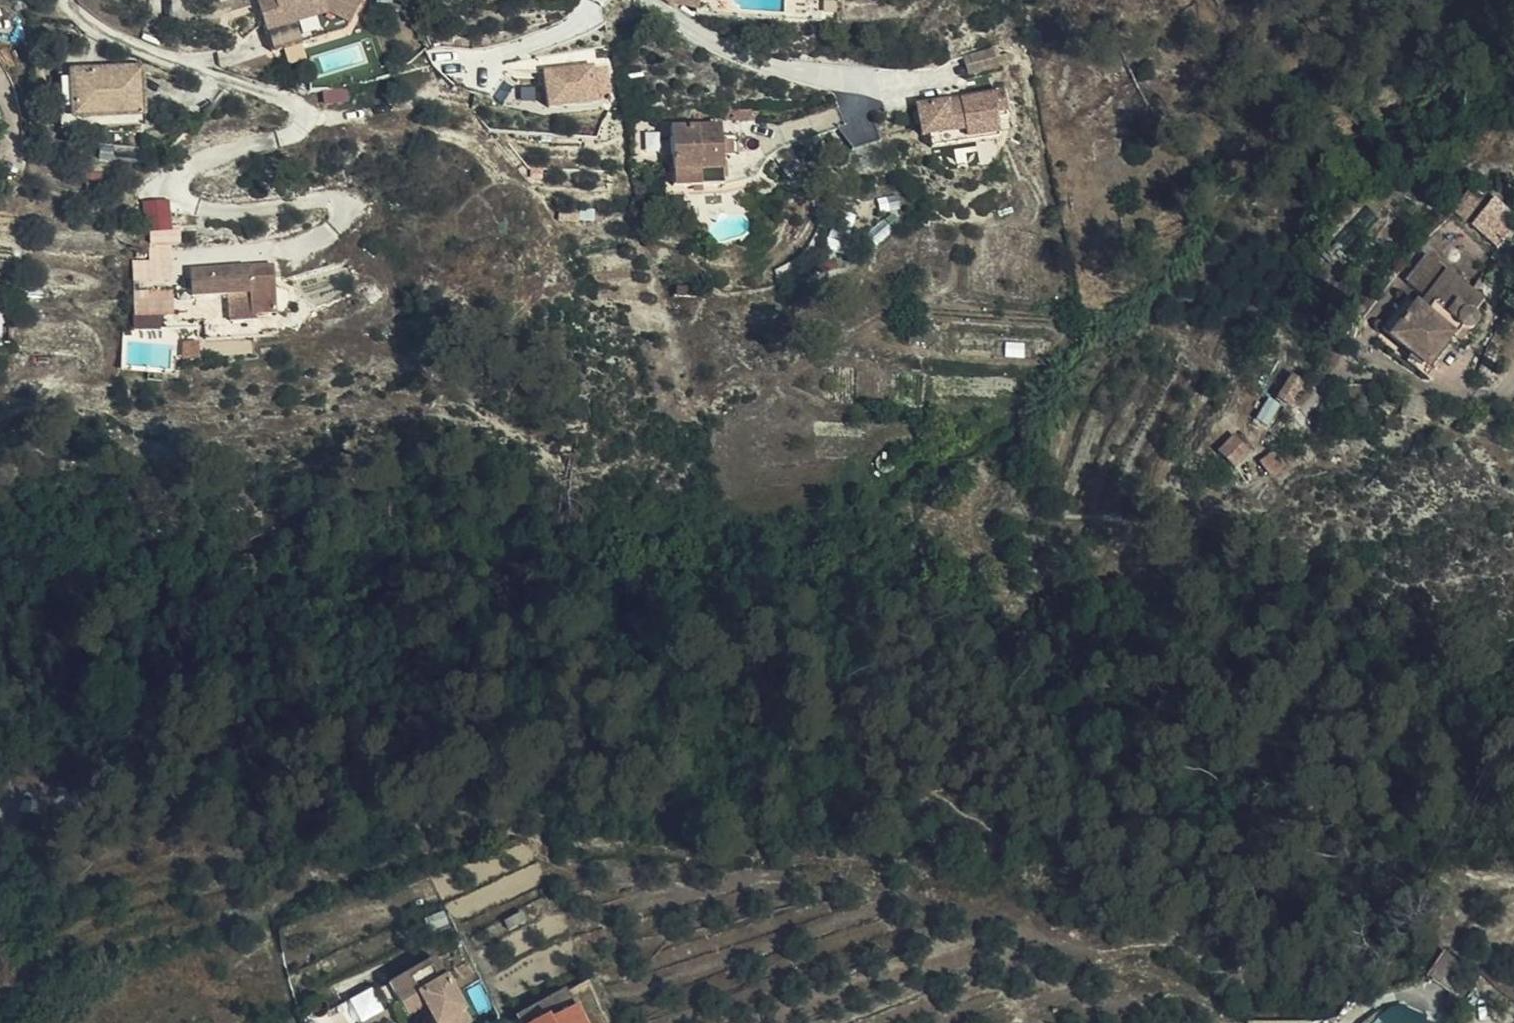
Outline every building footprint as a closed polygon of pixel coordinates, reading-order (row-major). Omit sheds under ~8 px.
[(262,1),(273,43),(350,26),(362,0),(264,0),(262,1)] [(142,60),(61,72),(69,124),(150,112),(142,60)] [(607,61),(543,67),(547,107),(610,102),(607,61)] [(993,137),(989,120),(903,136),(908,164),(917,162),(921,177),(990,163),(983,139),(993,137)] [(678,127),(679,139),(699,136),(729,132),(729,122),(678,127)] [(699,136),(679,139),(681,175),(714,172),(732,171),(729,132),(699,136)] [(1095,132),(1083,133),(1085,150),(1096,148),(1095,132)] [(714,172),(681,175),(683,190),(715,188),(714,172)] [(133,224),(159,223),(158,196),(133,197),(133,224)] [(1382,308),(1356,337),(1391,369),(1417,339),(1439,324),(1435,307),(1444,296),(1398,259),(1376,284),(1395,301),(1386,311),(1382,308)] [(244,302),(198,305),(199,320),(258,317),(258,311),(277,309),(273,262),(242,263),(183,266),(186,295),(244,290),(244,302)] [(1350,332),(1356,337),(1382,308),(1375,302),(1350,332)] [(1238,440),(1224,455),(1236,467),(1251,453),(1238,440)] [(515,922),(501,929),(505,939),(520,933),(515,922)] [(1439,957),(1425,980),(1446,993),(1460,971),(1439,957)] [(394,983),(412,1021),(431,1011),(437,1022),(473,1022),(442,960),(394,983)] [(566,992),(532,1011),(537,1022),(536,1022),(583,1022),(566,992)] [(516,1020),(517,1022),(536,1022),(537,1022),(532,1011),(516,1020)]
